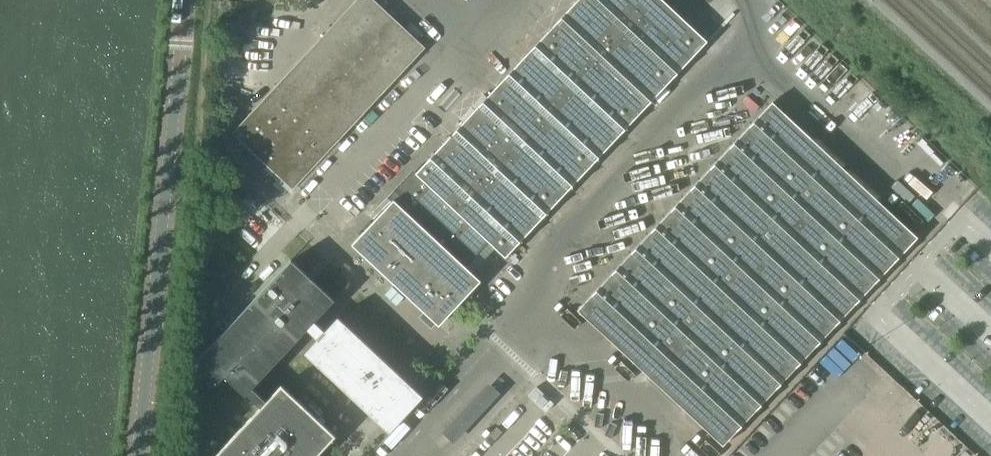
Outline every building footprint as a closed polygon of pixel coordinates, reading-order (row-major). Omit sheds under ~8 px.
[(232,133),(292,189),(425,47),(375,0),(356,0),(232,133)] [(438,324),(479,280),(465,267),(489,241),(505,255),(705,41),(662,0),(578,0),(416,173),(417,174),(352,244),(424,311),(438,324)] [(577,310),(722,445),(917,237),(772,101),(577,310)] [(218,189),(225,196),(230,190),(223,183),(218,189)] [(335,435),(281,384),(266,400),(252,387),(334,299),(291,259),(195,362),(217,382),(223,375),(244,395),(246,393),(260,406),(214,455),(315,455),(335,435)] [(527,396),(545,412),(553,403),(536,387),(527,396)]
